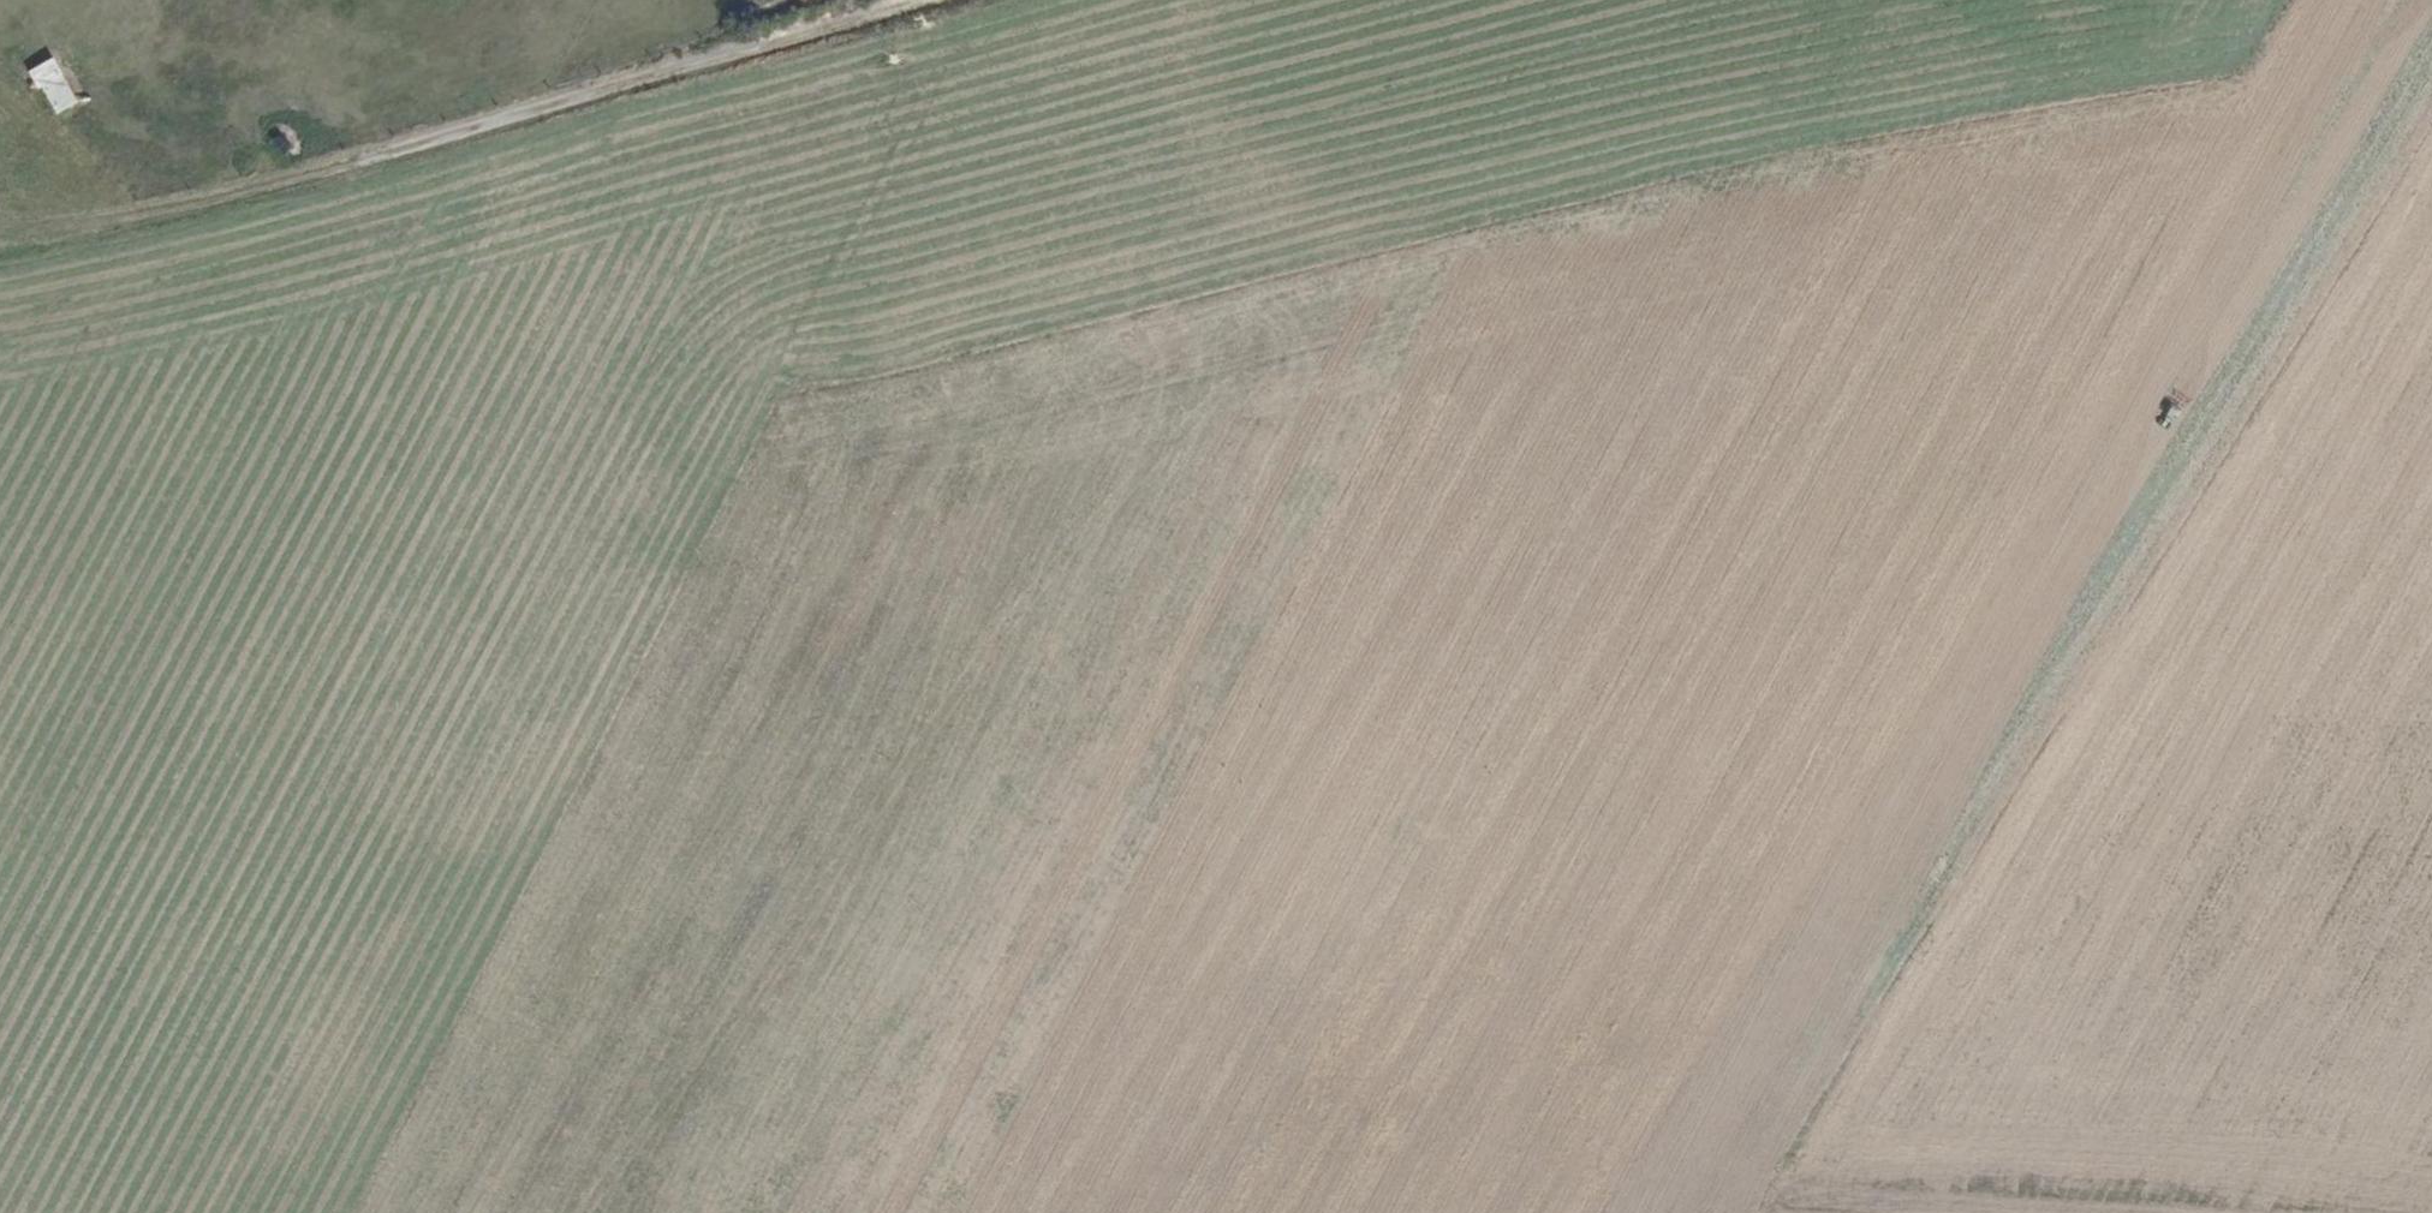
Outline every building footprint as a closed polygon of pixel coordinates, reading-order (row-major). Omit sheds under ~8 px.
[(57,114),(79,102),(63,74),(42,86),(57,114)]
